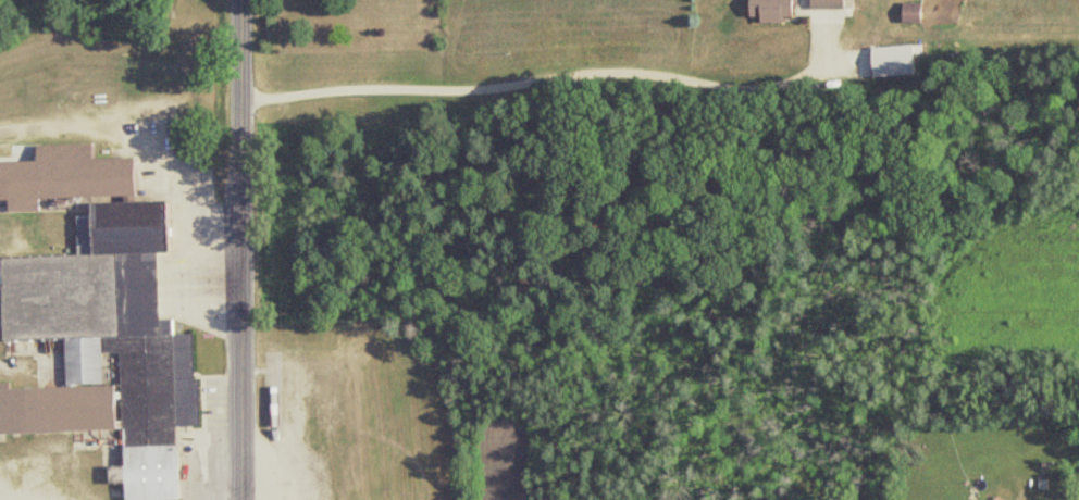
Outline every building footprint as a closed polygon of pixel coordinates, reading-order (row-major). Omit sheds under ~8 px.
[(793,21),(793,0),(749,0),(749,18),(759,18),(759,21),(793,21)] [(810,9),(842,9),(842,0),(810,0),(810,9)] [(902,23),(920,24),(921,3),(902,3),(902,23)] [(107,340),(160,336),(155,251),(170,251),(166,198),(138,200),(135,156),(94,159),(93,142),(35,146),(36,159),(0,162),(0,199),(8,198),(9,212),(39,210),(38,200),(91,197),(92,215),(76,216),(78,252),(0,258),(0,275),(4,342),(64,338),(67,381),(0,385),(0,437),(113,430),(107,340)] [(178,498),(178,445),(123,445),(124,466),(110,466),(110,499),(178,498)]
